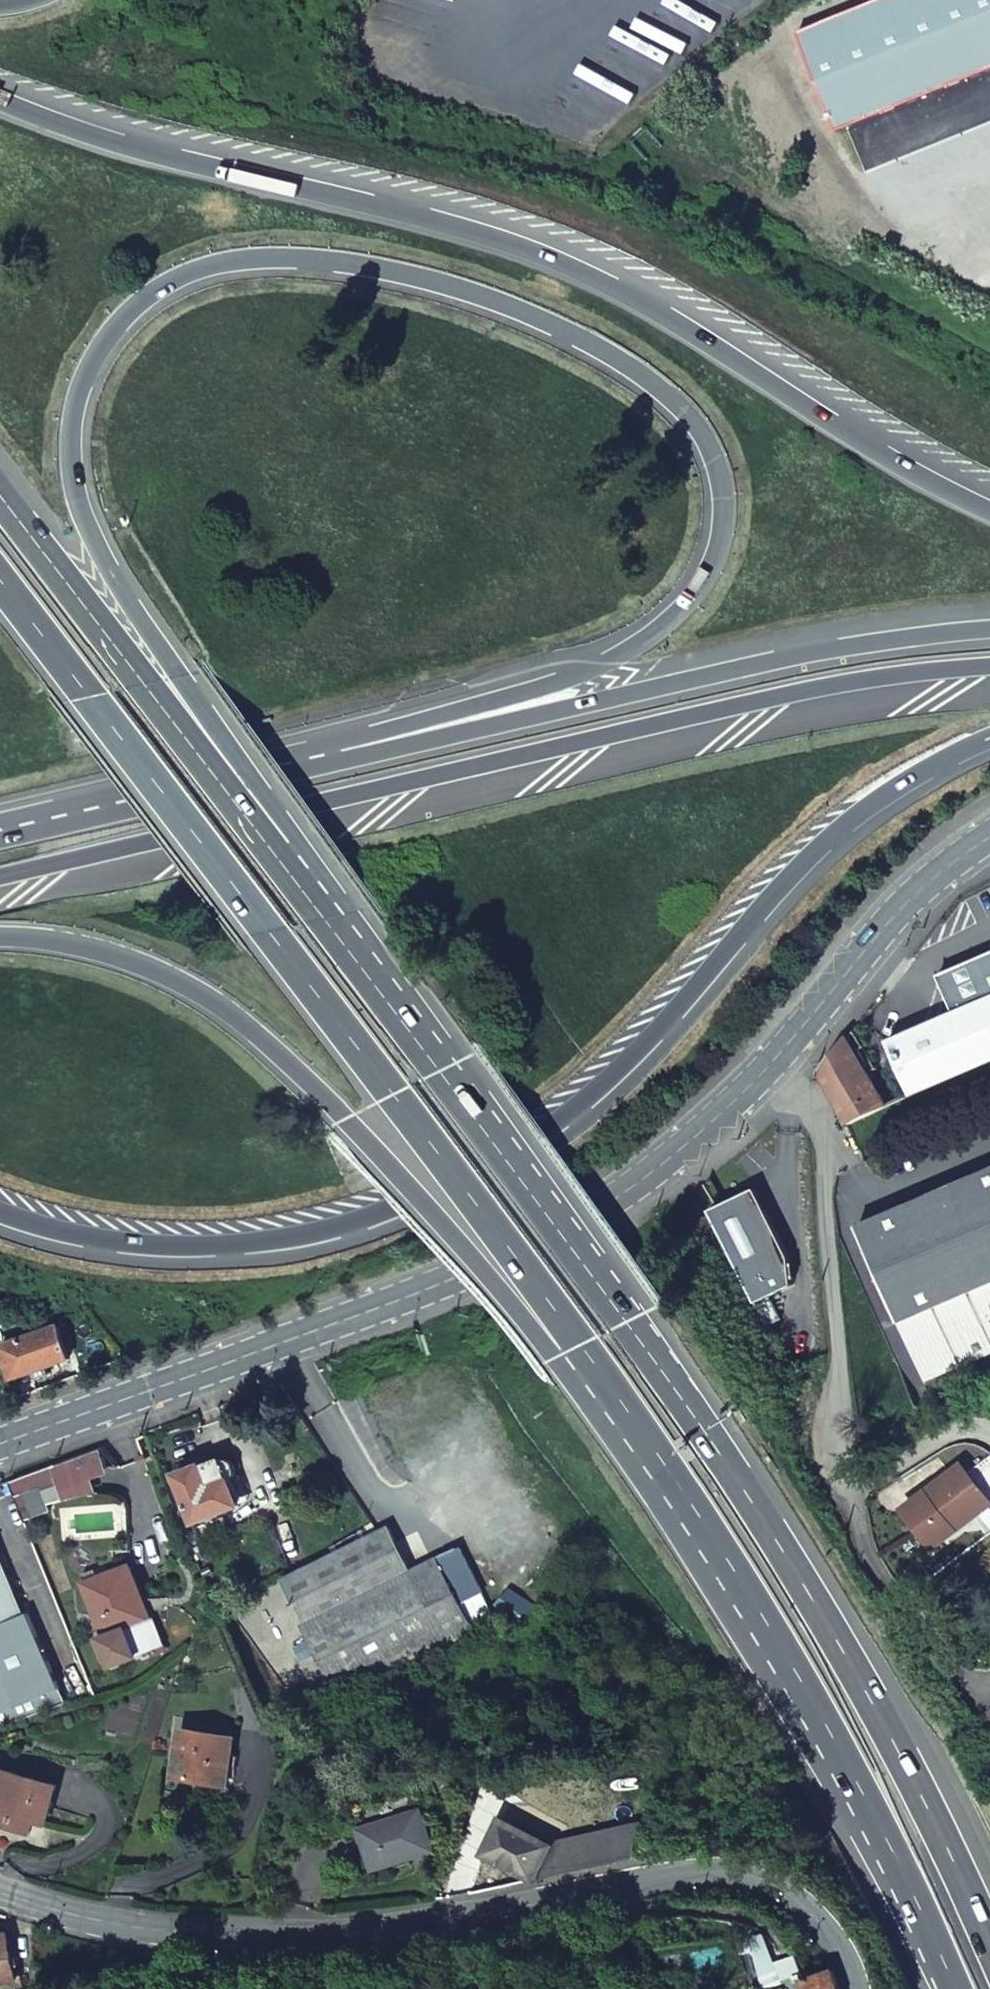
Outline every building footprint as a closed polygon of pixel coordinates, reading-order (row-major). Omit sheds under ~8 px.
[(989,70),(989,0),(875,0),(796,32),(836,131),(989,70)] [(940,976),(956,1013),(889,1042),(912,1096),(989,1062),(989,954),(940,976)] [(849,1039),(875,1088),(886,1083),(856,1029),(849,1039)] [(822,1074),(848,1124),(886,1107),(875,1088),(849,1039),(822,1074)] [(858,1227),(923,1383),(989,1354),(989,1172),(858,1227)] [(757,1188),(710,1211),(754,1303),(769,1296),(792,1285),(790,1258),(757,1188)] [(693,1223),(704,1247),(720,1240),(710,1215),(693,1223)] [(769,1296),(754,1303),(765,1326),(779,1319),(769,1296)] [(12,1376),(69,1356),(58,1324),(1,1344),(12,1376)] [(887,1452),(902,1445),(899,1436),(883,1443),(887,1452)] [(42,1493),(48,1507),(94,1489),(89,1477),(105,1471),(97,1450),(51,1466),(58,1485),(42,1493)] [(219,1458),(203,1464),(199,1464),(176,1472),(195,1521),(239,1504),(230,1480),(234,1478),(237,1472),(237,1468),(234,1461),(230,1459),(227,1458),(223,1458),(219,1458)] [(960,1464),(901,1510),(931,1548),(989,1503),(960,1464)] [(51,1466),(7,1482),(23,1524),(50,1514),(48,1507),(42,1493),(58,1485),(51,1466)] [(205,1546),(231,1536),(223,1518),(198,1527),(205,1546)] [(325,1613),(413,1570),(388,1525),(280,1580),(295,1607),(296,1606),(316,1596),(325,1613)] [(413,1570),(325,1613),(316,1596),(296,1606),(305,1626),(303,1627),(340,1698),(474,1631),(461,1603),(484,1591),(460,1547),(413,1570)] [(26,1614),(21,1616),(0,1561),(0,1713),(57,1691),(26,1614)] [(148,1620),(128,1569),(82,1587),(103,1638),(98,1640),(110,1667),(136,1657),(125,1629),(148,1620)] [(494,1605),(504,1622),(539,1604),(511,1586),(494,1605)] [(175,1770),(225,1782),(237,1734),(186,1723),(175,1770)] [(20,1829),(24,1815),(37,1818),(47,1821),(57,1783),(0,1768),(0,1824),(20,1829)] [(419,1808),(361,1829),(374,1866),(432,1847),(419,1808)] [(33,1832),(37,1818),(24,1815),(20,1829),(33,1832)] [(550,1845),(501,1819),(482,1854),(529,1878),(549,1876),(648,1855),(640,1823),(560,1839),(556,1846),(551,1843),(550,1845)] [(14,1977),(12,1967),(8,1934),(0,1935),(0,1979),(14,1977)] [(801,1980),(803,1988),(834,1988),(828,1971),(801,1980)]
